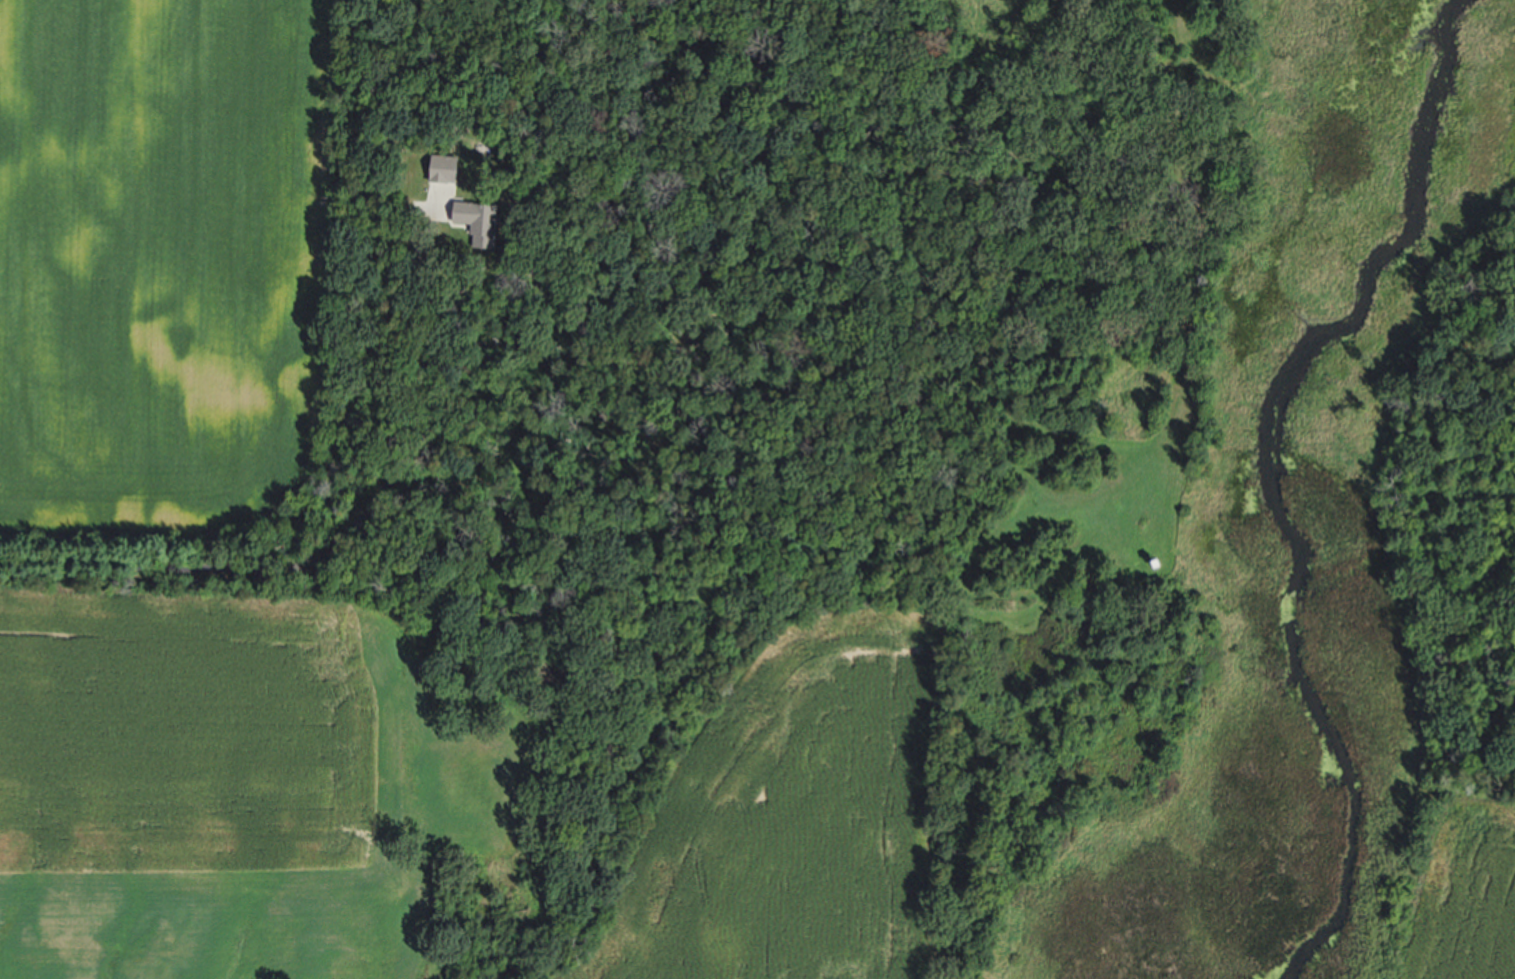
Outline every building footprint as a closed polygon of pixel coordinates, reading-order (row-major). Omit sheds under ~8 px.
[(460,155),(432,155),(432,183),(460,183),(460,155)] [(502,204),(456,203),(456,224),(477,224),(476,248),(501,249),(502,204)]
